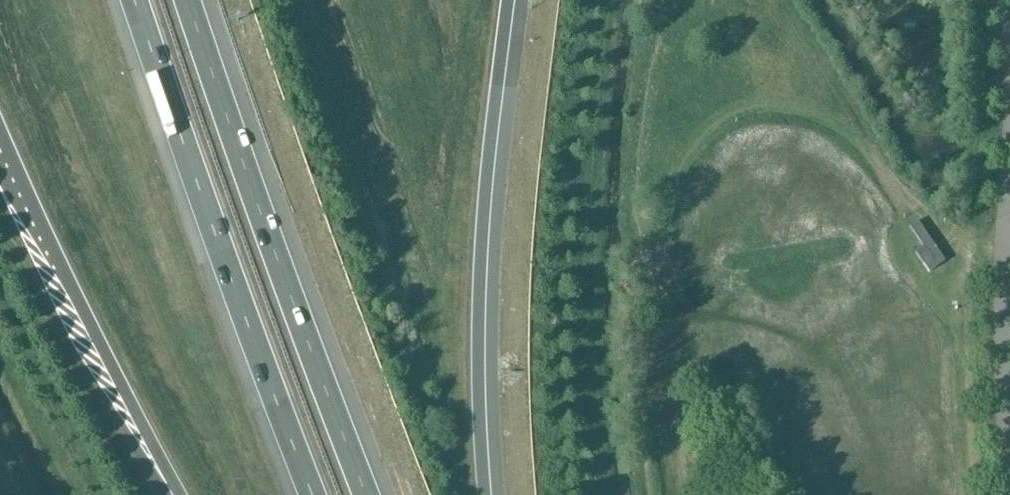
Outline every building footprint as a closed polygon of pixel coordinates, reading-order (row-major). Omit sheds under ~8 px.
[(929,273),(939,266),(945,261),(918,221),(913,225),(910,227),(923,247),(916,252),(929,273)]
